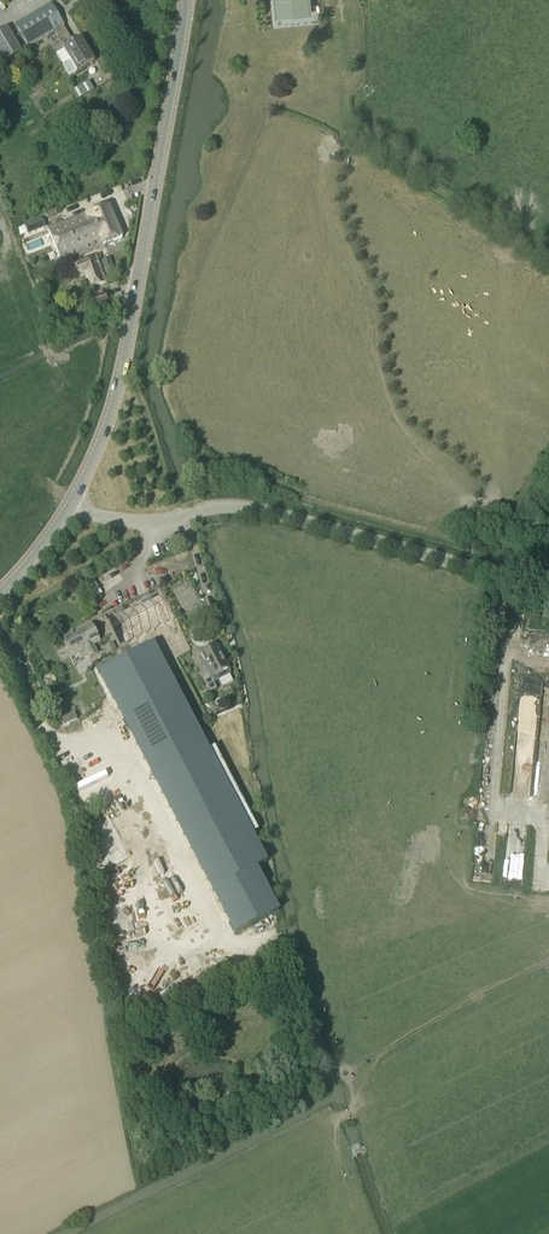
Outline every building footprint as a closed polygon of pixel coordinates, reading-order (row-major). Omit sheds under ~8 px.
[(293,8),(294,15),(305,14),(304,6),(310,6),(310,0),(278,0),(279,9),(293,8)] [(29,47),(55,32),(65,49),(57,55),(70,75),(76,71),(77,72),(94,62),(81,40),(74,44),(64,26),(51,4),(15,25),(29,47)] [(7,28),(0,32),(0,67),(23,53),(7,28)] [(89,82),(72,93),(77,101),(94,91),(89,82)] [(48,229),(62,264),(103,247),(103,246),(123,237),(109,206),(85,215),(83,216),(48,229)] [(90,288),(106,282),(97,256),(70,266),(75,279),(86,275),(90,288)] [(111,261),(103,264),(107,275),(115,272),(111,261)] [(102,291),(93,294),(94,297),(92,298),(95,309),(98,308),(99,311),(108,309),(107,305),(109,304),(106,293),(103,294),(102,291)] [(99,654),(94,646),(101,643),(91,624),(61,640),(70,658),(85,651),(89,659),(99,654)] [(108,655),(117,651),(114,643),(104,648),(108,655)] [(215,684),(230,676),(231,673),(218,645),(199,654),(205,666),(198,669),(207,687),(205,688),(208,694),(217,689),(215,684)] [(157,650),(103,675),(125,717),(228,926),(273,903),(257,869),(264,864),(250,835),(257,831),(212,744),(205,748),(157,650)] [(230,1090),(224,1098),(232,1105),(239,1097),(230,1090)]
